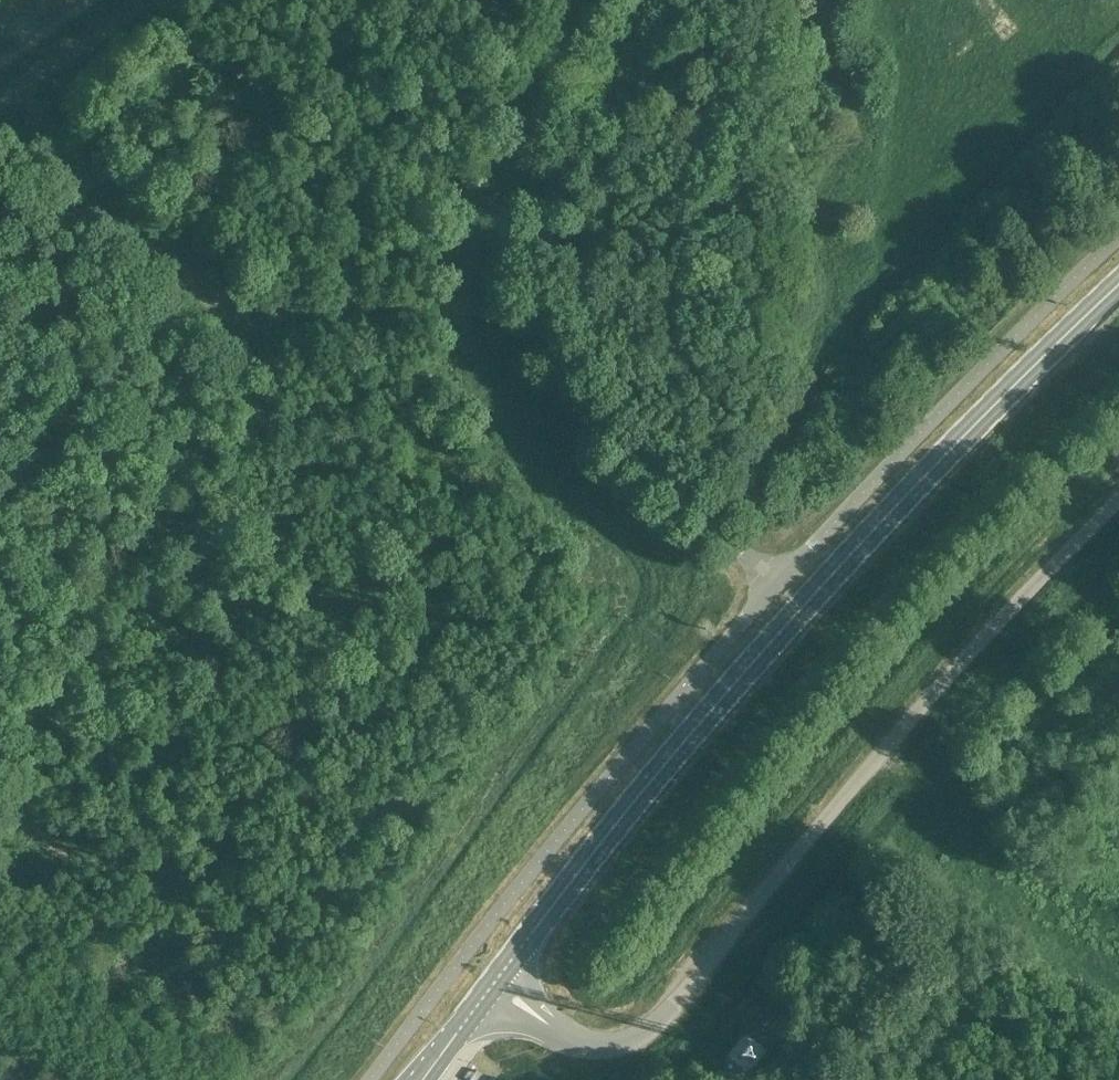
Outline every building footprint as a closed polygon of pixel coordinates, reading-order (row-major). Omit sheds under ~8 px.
[(728,1068),(719,1079),(721,1079),(752,1079),(756,1074),(736,1058),(728,1068)]
